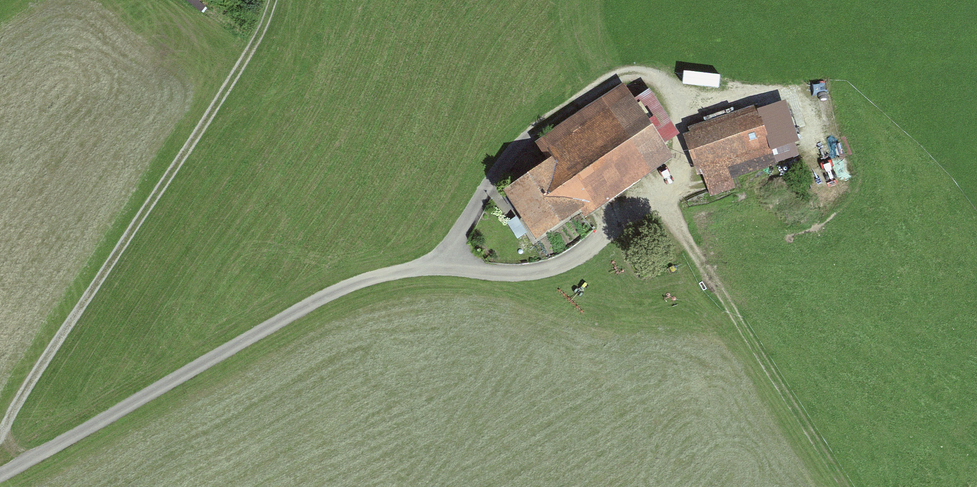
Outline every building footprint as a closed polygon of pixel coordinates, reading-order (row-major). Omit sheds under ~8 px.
[(635,101),(621,81),(534,141),(547,161),(505,190),(537,235),(581,205),(589,216),(678,154),(664,133),(673,127),(648,92),(635,101)] [(782,100),(686,132),(707,196),(733,187),(730,179),(800,156),(782,100)]
